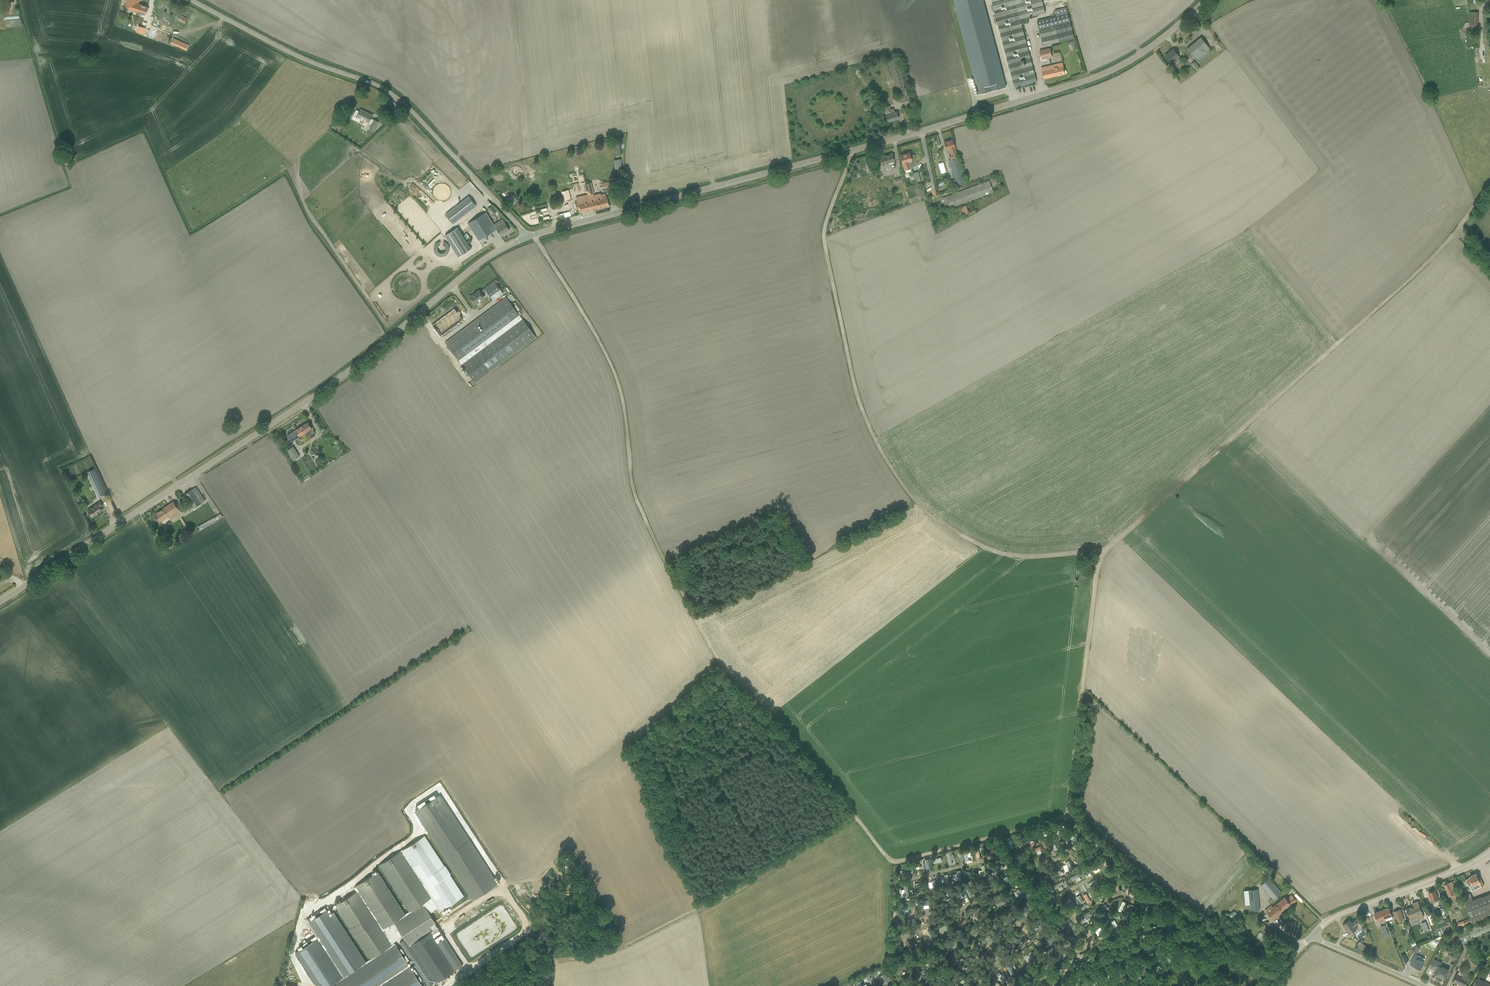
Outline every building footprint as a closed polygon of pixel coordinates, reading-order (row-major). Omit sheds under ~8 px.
[(13,2),(8,0),(4,11),(9,14),(13,2)] [(126,9),(145,15),(148,7),(138,4),(139,0),(127,0),(124,8),(126,9)] [(979,94),(1006,87),(982,0),(954,0),(979,94)] [(992,1),(1014,87),(1037,81),(1020,19),(1045,12),(1042,0),(991,0),(992,1)] [(160,8),(167,10),(169,5),(163,2),(160,8)] [(1056,16),(1037,21),(1043,46),(1059,42),(1074,38),(1066,7),(1055,10),(1056,16)] [(1469,12),(1469,32),(1469,33),(1478,33),(1478,25),(1478,12),(1469,12)] [(177,19),(184,23),(187,19),(180,14),(177,19)] [(159,28),(152,24),(148,33),(154,37),(159,28)] [(1187,49),(1196,60),(1198,63),(1212,52),(1201,37),(1187,49)] [(173,38),(171,43),(186,50),(188,45),(173,38)] [(1050,48),(1040,50),(1042,60),(1049,58),(1048,55),(1052,54),(1051,50),(1052,50),(1051,48),(1050,48)] [(1165,56),(1168,60),(1170,62),(1175,58),(1178,62),(1182,60),(1178,55),(1173,49),(1170,51),(1170,52),(1165,56)] [(1196,71),(1201,66),(1195,60),(1190,64),(1196,71)] [(1062,62),(1041,67),(1044,79),(1066,74),(1066,73),(1067,72),(1066,70),(1065,69),(1064,70),(1062,62)] [(389,102),(386,106),(392,111),(395,107),(389,102)] [(889,106),(883,108),(887,122),(898,118),(896,112),(894,112),(893,108),(890,109),(889,106)] [(371,118),(373,115),(360,109),(359,111),(356,110),(355,112),(352,118),(362,124),(364,120),(369,123),(371,118)] [(374,131),(379,122),(374,120),(371,118),(369,123),(372,124),(369,129),(374,131)] [(952,140),(944,142),(946,149),(949,148),(951,154),(956,152),(952,140)] [(909,152),(904,154),(905,157),(904,158),(908,169),(914,167),(911,157),(909,152)] [(873,159),(875,164),(877,171),(880,170),(879,165),(882,164),(882,165),(886,164),(887,169),(891,168),(889,162),(894,161),(892,154),(873,159)] [(957,186),(965,184),(956,154),(949,156),(950,159),(949,160),(957,186)] [(915,184),(906,186),(910,202),(926,199),(923,183),(921,183),(921,181),(915,183),(915,184)] [(989,181),(942,199),(946,210),(993,192),(989,181)] [(587,194),(576,197),(578,207),(579,212),(608,205),(607,200),(607,197),(606,197),(605,193),(601,195),(600,193),(593,195),(593,194),(594,194),(591,183),(585,184),(587,194)] [(571,198),(568,190),(561,191),(563,200),(571,198)] [(502,195),(512,206),(518,200),(512,194),(509,196),(505,192),(502,195)] [(469,196),(465,199),(445,214),(453,224),(476,205),(469,196)] [(493,214),(496,211),(491,205),(488,208),(493,214)] [(968,212),(965,206),(956,209),(959,216),(968,212)] [(944,215),(946,220),(957,215),(955,210),(944,215)] [(486,212),(468,223),(470,227),(472,230),(479,240),(496,229),(500,235),(509,229),(502,219),(494,224),(486,212)] [(471,248),(457,227),(445,235),(458,257),(471,248)] [(494,281),(484,288),(490,297),(500,289),(494,281)] [(469,297),(472,301),(474,304),(484,297),(479,290),(479,291),(474,295),(474,294),(469,297)] [(536,337),(506,297),(445,343),(459,361),(461,364),(475,383),(536,337)] [(308,422),(287,436),(291,442),(312,428),(308,422)] [(87,472),(96,492),(98,496),(105,493),(94,469),(87,472)] [(196,487),(184,494),(193,508),(205,500),(196,487)] [(87,509),(89,513),(92,517),(96,514),(96,513),(101,510),(99,507),(103,505),(100,501),(87,509)] [(154,514),(157,518),(159,522),(161,521),(161,522),(168,517),(170,519),(181,512),(173,501),(154,514)] [(498,883),(441,796),(439,797),(436,793),(415,806),(418,810),(415,812),(469,895),(467,896),(469,899),(471,898),(472,900),(498,883)] [(424,835),(401,850),(430,896),(437,908),(440,911),(464,896),(450,874),(445,865),(444,865),(424,835)] [(1022,838),(1017,841),(1021,850),(1026,847),(1022,838)] [(1068,846),(1071,849),(1077,844),(1073,841),(1068,846)] [(401,850),(378,865),(408,911),(430,896),(401,850)] [(925,862),(923,862),(924,868),(927,868),(928,872),(931,871),(928,859),(925,860),(925,862)] [(1066,862),(1065,862),(1066,864),(1069,870),(1070,872),(1073,871),(1068,861),(1066,862)] [(1099,862),(1090,867),(1092,870),(1093,870),(1098,867),(1101,865),(1099,862)] [(1018,863),(1015,865),(1020,872),(1023,870),(1021,867),(1018,863)] [(1109,868),(1107,871),(1109,872),(1112,875),(1114,876),(1116,874),(1115,873),(1114,873),(1113,871),(1109,868)] [(377,871),(353,887),(356,892),(382,930),(405,914),(377,871)] [(1046,879),(1045,879),(1047,882),(1054,876),(1050,872),(1047,874),(1049,876),(1046,879)] [(1081,872),(1071,877),(1073,880),(1076,878),(1080,877),(1082,875),(1081,872)] [(1478,877),(1476,873),(1469,876),(1470,878),(1466,880),(1469,886),(1469,885),(1472,891),(1475,889),(1484,885),(1479,876),(1478,877)] [(1265,878),(1261,882),(1262,883),(1260,885),(1273,900),(1282,892),(1279,889),(1272,881),(1270,878),(1269,877),(1266,879),(1265,878)] [(1123,879),(1121,881),(1123,883),(1127,887),(1129,889),(1131,886),(1123,879)] [(1062,881),(1053,886),(1055,889),(1064,883),(1062,881)] [(1451,881),(1444,885),(1447,892),(1446,892),(1448,897),(1452,895),(1454,899),(1453,899),(1455,903),(1460,901),(1451,881)] [(1020,888),(1016,890),(1017,891),(1020,897),(1021,899),(1024,897),(1020,888)] [(1137,888),(1131,894),(1134,897),(1138,892),(1139,890),(1137,888)] [(1257,889),(1249,890),(1250,910),(1255,910),(1259,910),(1258,895),(1257,889)] [(1103,894),(1101,895),(1103,898),(1113,893),(1112,890),(1106,893),(1103,894)] [(1435,890),(1428,892),(1429,896),(1428,896),(1431,904),(1439,901),(1435,890)] [(356,892),(335,905),(370,959),(392,945),(384,933),(382,930),(356,892)] [(1473,900),(1470,893),(1462,896),(1470,918),(1472,923),(1472,924),(1489,917),(1489,893),(1473,900)] [(1002,895),(994,899),(998,906),(1006,902),(1002,895)] [(1285,896),(1280,900),(1287,908),(1296,900),(1293,896),(1291,895),(1287,899),(1285,896)] [(405,914),(382,930),(384,933),(392,945),(394,944),(393,942),(397,939),(400,937),(399,936),(402,934),(405,939),(410,946),(438,928),(429,913),(437,908),(430,896),(408,911),(405,914)] [(1070,898),(1067,900),(1067,901),(1070,906),(1073,910),(1076,908),(1070,898)] [(1271,905),(1268,907),(1265,910),(1273,919),(1287,908),(1280,900),(1272,907),(1271,905)] [(1410,907),(1406,909),(1412,924),(1419,922),(1418,919),(1424,917),(1418,901),(1412,903),(1413,906),(1410,908),(1410,907)] [(1024,906),(1018,911),(1021,915),(1028,911),(1024,906)] [(307,924),(312,931),(336,916),(333,912),(330,914),(325,907),(306,919),(309,923),(307,924)] [(1385,918),(1385,921),(1393,918),(1388,907),(1381,910),(1385,918)] [(1442,908),(1434,911),(1438,921),(1438,923),(1444,921),(1443,919),(1442,915),(1445,913),(1444,912),(1442,908)] [(1400,909),(1393,912),(1397,922),(1404,920),(1400,909)] [(1385,918),(1381,910),(1374,912),(1377,921),(1385,918)] [(1089,911),(1078,917),(1080,920),(1086,917),(1087,919),(1090,918),(1088,916),(1091,914),(1089,911)] [(1227,918),(1231,923),(1239,916),(1234,911),(1227,918)] [(1166,912),(1161,917),(1167,924),(1172,919),(1166,912)] [(336,916),(312,931),(315,936),(317,938),(320,944),(322,943),(327,950),(326,951),(343,978),(366,962),(336,916)] [(1034,922),(1033,924),(1037,927),(1038,925),(1042,922),(1037,918),(1034,922)] [(1350,919),(1343,924),(1349,934),(1357,929),(1355,926),(1361,922),(1358,918),(1352,922),(1350,919)] [(1459,928),(1472,923),(1470,918),(1467,919),(1463,921),(1463,920),(1457,923),(1459,928)] [(1110,919),(1107,921),(1112,930),(1115,928),(1115,927),(1111,921),(1110,919)] [(994,924),(998,929),(1003,924),(999,920),(994,924)] [(1176,920),(1167,927),(1170,930),(1178,923),(1176,920)] [(1489,931),(1489,921),(1467,929),(1461,932),(1457,933),(1461,942),(1463,941),(1464,943),(1467,942),(1466,940),(1489,931)] [(1062,923),(1059,926),(1067,934),(1070,931),(1062,923)] [(939,928),(943,934),(949,931),(945,924),(939,928)] [(1385,925),(1380,926),(1385,938),(1389,936),(1385,925)] [(970,931),(974,936),(980,932),(976,927),(970,931)] [(400,937),(397,939),(400,943),(404,950),(425,981),(427,985),(433,982),(434,984),(437,982),(455,970),(462,965),(443,936),(438,928),(410,946),(405,939),(402,934),(399,936),(400,937)] [(1184,929),(1176,936),(1178,939),(1187,932),(1184,929)] [(1143,934),(1135,940),(1137,942),(1145,936),(1143,934)] [(985,948),(987,947),(994,940),(989,935),(982,941),(984,943),(982,945),(985,948)] [(1050,943),(1052,942),(1053,943),(1057,940),(1052,935),(1047,940),(1050,943)] [(1073,935),(1070,938),(1077,945),(1079,942),(1073,935)] [(1125,935),(1122,937),(1124,938),(1126,942),(1127,944),(1130,942),(1125,935)] [(295,952),(317,985),(333,985),(336,984),(336,983),(335,982),(343,978),(326,951),(327,950),(322,943),(320,944),(317,938),(315,936),(303,944),(304,946),(295,952)] [(1010,941),(1009,941),(1013,945),(1012,946),(1014,947),(1020,940),(1018,938),(1017,939),(1013,936),(1010,941)] [(958,937),(945,944),(948,949),(960,941),(958,937)] [(1362,939),(1357,944),(1360,947),(1359,948),(1361,950),(1362,949),(1363,950),(1366,947),(1362,943),(1364,941),(1362,939)] [(1192,940),(1190,943),(1197,949),(1200,947),(1197,944),(1193,940),(1192,940)] [(333,985),(434,985),(439,983),(437,982),(434,984),(433,982),(427,985),(425,981),(422,983),(395,943),(394,944),(392,945),(370,959),(366,962),(343,978),(335,982),(336,983),(336,984),(333,985)] [(1416,946),(1413,952),(1417,954),(1418,952),(1421,953),(1423,949),(1420,948),(1421,945),(1419,944),(1416,946)] [(1151,951),(1147,954),(1149,957),(1157,951),(1155,948),(1151,951)] [(1032,960),(1031,958),(1034,956),(1032,951),(1024,956),(1028,963),(1032,960)] [(924,957),(928,961),(933,956),(929,952),(924,957)] [(1166,953),(1163,955),(1169,962),(1172,960),(1171,959),(1166,954),(1166,953)] [(1415,954),(1410,964),(1420,968),(1425,959),(1415,954)] [(957,963),(960,967),(964,965),(967,963),(963,959),(957,963)] [(1436,970),(1434,974),(1442,978),(1445,979),(1449,970),(1441,966),(1440,965),(1442,962),(1434,959),(1430,967),(1436,970)] [(901,966),(895,970),(898,974),(904,970),(905,971),(908,969),(902,960),(899,963),(901,966)] [(1125,960),(1122,962),(1123,963),(1126,968),(1128,971),(1131,969),(1125,960)] [(886,972),(880,976),(884,983),(890,980),(886,972)] [(1457,973),(1453,981),(1463,985),(1464,985),(1469,975),(1464,972),(1463,976),(1457,973)] [(983,981),(979,974),(973,978),(977,985),(983,981)] [(1472,985),(1489,985),(1489,983),(1489,984),(1476,978),(1472,985)]
